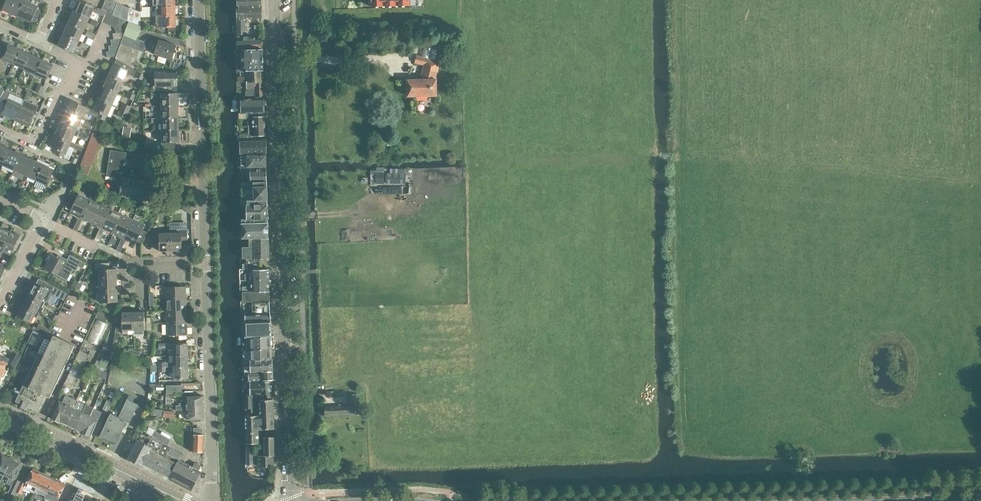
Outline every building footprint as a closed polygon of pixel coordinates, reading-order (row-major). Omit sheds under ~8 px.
[(23,1),(22,0),(6,0),(2,9),(16,16),(23,1)] [(94,6),(80,0),(79,0),(74,11),(89,18),(94,6)] [(31,22),(38,7),(23,1),(16,16),(31,22)] [(112,14),(115,8),(104,3),(102,9),(112,14)] [(120,17),(123,5),(117,3),(113,14),(114,14),(120,17)] [(128,20),(129,8),(123,5),(120,17),(126,19),(128,20)] [(176,15),(175,5),(157,6),(152,6),(152,11),(157,11),(157,16),(176,15)] [(237,19),(248,19),(262,19),(261,5),(237,6),(237,19)] [(109,25),(114,14),(113,14),(112,14),(102,9),(98,7),(95,12),(105,17),(103,22),(109,25)] [(84,29),(89,18),(74,11),(69,23),(84,29)] [(126,19),(120,17),(114,14),(109,25),(115,28),(126,19)] [(176,30),(176,15),(157,16),(157,27),(169,27),(169,30),(176,30)] [(116,34),(125,32),(129,21),(128,20),(126,19),(115,28),(116,34)] [(238,37),(244,37),(244,33),(246,33),(245,24),(246,24),(248,19),(237,19),(238,37)] [(136,70),(143,51),(146,42),(136,39),(141,27),(134,23),(129,21),(125,32),(123,38),(121,44),(119,50),(116,56),(115,58),(136,70)] [(78,41),(84,29),(69,23),(64,34),(78,41)] [(73,52),(78,41),(64,34),(58,46),(73,52)] [(254,37),(244,37),(238,37),(238,50),(242,49),(263,49),(262,39),(260,39),(260,37),(254,38),(254,37)] [(176,45),(159,40),(159,41),(156,40),(153,50),(156,51),(155,55),(171,60),(176,45)] [(8,46),(3,43),(0,49),(0,57),(2,58),(8,46)] [(13,64),(19,50),(8,45),(8,46),(2,58),(2,59),(13,64)] [(447,64),(449,57),(435,53),(436,51),(423,48),(421,57),(416,56),(414,63),(427,66),(424,80),(407,80),(407,96),(436,96),(436,78),(439,62),(447,64)] [(239,71),(246,71),(263,70),(263,49),(242,49),(242,57),(242,61),(239,61),(238,61),(239,71)] [(24,69),(31,55),(19,50),(13,64),(24,69)] [(35,75),(35,74),(42,60),(31,55),(24,69),(23,70),(35,75)] [(46,79),(53,65),(42,60),(35,74),(46,79)] [(122,83),(127,71),(115,65),(109,77),(122,83)] [(165,73),(165,71),(155,72),(155,85),(153,85),(153,90),(168,89),(168,85),(178,85),(177,73),(165,73)] [(263,71),(239,72),(239,85),(261,84),(261,82),(263,82),(263,71)] [(145,81),(147,76),(139,72),(136,77),(145,81)] [(116,95),(121,85),(122,83),(109,77),(105,85),(103,89),(116,95)] [(261,84),(239,85),(240,97),(264,96),(263,87),(261,87),(261,84)] [(110,107),(116,95),(103,89),(98,102),(110,107)] [(133,101),(136,95),(128,91),(125,97),(133,101)] [(162,106),(177,106),(177,93),(161,94),(162,106)] [(24,100),(16,96),(14,101),(4,96),(0,105),(0,113),(15,120),(24,100)] [(264,113),(263,99),(241,99),(242,108),(239,108),(240,114),(238,114),(238,119),(241,119),(248,118),(264,118),(264,113)] [(30,126),(36,111),(39,106),(24,100),(15,120),(30,126)] [(81,119),(86,107),(71,101),(66,112),(81,119)] [(104,120),(110,107),(98,102),(93,111),(90,109),(88,113),(94,116),(94,115),(104,120)] [(128,113),(131,106),(123,103),(120,109),(128,113)] [(162,118),(178,118),(177,106),(162,106),(162,118)] [(125,117),(128,113),(120,109),(118,113),(125,117)] [(92,124),(81,119),(66,112),(61,124),(76,130),(79,124),(82,126),(82,125),(90,129),(92,124)] [(178,118),(162,118),(151,118),(151,123),(162,123),(162,130),(178,129),(178,118)] [(242,142),(251,142),(251,136),(265,136),(264,118),(248,118),(249,134),(242,134),(240,134),(240,142),(242,142)] [(71,142),(76,130),(61,124),(56,135),(71,142)] [(129,138),(131,128),(123,127),(121,137),(129,138)] [(178,142),(178,129),(162,130),(152,130),(152,135),(162,135),(162,136),(161,137),(161,141),(163,142),(178,142)] [(86,141),(88,136),(79,131),(76,136),(86,141)] [(88,175),(103,136),(93,133),(81,163),(78,171),(88,175)] [(83,147),(71,142),(56,135),(51,147),(66,153),(69,146),(81,151),(83,147)] [(242,156),(247,156),(266,155),(266,153),(266,142),(266,141),(251,142),(242,142),(240,142),(241,156),(242,156)] [(9,150),(1,146),(3,143),(0,142),(0,164),(3,165),(9,150)] [(17,153),(9,150),(3,165),(14,170),(22,152),(19,150),(17,153)] [(139,179),(142,161),(126,159),(127,153),(111,150),(108,175),(139,179)] [(24,174),(31,160),(23,156),(25,153),(22,152),(14,170),(24,174)] [(266,169),(266,155),(246,156),(246,159),(244,159),(244,164),(243,164),(243,169),(247,169),(247,171),(250,171),(250,169),(266,169)] [(39,163),(31,160),(24,174),(36,179),(44,162),(40,160),(39,163)] [(47,185),(54,170),(46,166),(47,163),(44,162),(36,179),(47,185)] [(56,173),(64,176),(61,165),(59,164),(56,173)] [(384,185),(384,173),(383,173),(383,168),(379,168),(379,173),(377,173),(377,170),(371,170),(371,184),(377,184),(380,184),(380,185),(384,185)] [(243,187),(267,186),(267,169),(251,170),(251,176),(246,176),(246,179),(244,180),(244,183),(243,183),(241,183),(241,187),(243,187)] [(406,185),(406,174),(386,174),(386,184),(406,185)] [(157,202),(160,182),(139,179),(108,175),(107,181),(116,182),(115,190),(115,196),(121,197),(157,202)] [(244,204),(267,203),(267,186),(243,187),(241,187),(241,204),(244,204)] [(90,199),(78,194),(76,199),(70,196),(65,207),(71,210),(70,213),(79,217),(81,218),(90,199)] [(92,223),(100,204),(90,199),(81,218),(83,219),(92,223)] [(244,221),(268,221),(267,203),(244,204),(241,204),(242,221),(244,221)] [(103,228),(111,209),(100,204),(92,223),(101,227),(103,228)] [(114,233),(122,215),(111,209),(103,228),(105,229),(114,233)] [(124,238),(133,220),(122,215),(114,233),(122,237),(124,238)] [(77,232),(83,219),(81,218),(79,217),(73,230),(77,232)] [(142,243),(147,232),(142,230),(144,225),(133,220),(124,238),(126,239),(135,243),(137,241),(142,243)] [(250,239),(268,238),(268,221),(244,221),(242,221),(242,239),(245,239),(250,239)] [(180,230),(180,222),(170,223),(170,233),(171,251),(182,251),(182,244),(188,243),(187,229),(180,230)] [(105,229),(103,228),(101,227),(95,240),(99,242),(105,229)] [(10,232),(1,228),(0,229),(0,250),(1,251),(10,232)] [(159,233),(159,230),(153,230),(153,244),(159,244),(159,251),(171,251),(170,233),(159,233)] [(14,234),(10,232),(1,251),(11,255),(20,235),(15,233),(14,234)] [(120,252),(126,239),(124,238),(122,237),(116,250),(120,252)] [(269,258),(268,238),(250,239),(250,247),(245,247),(242,247),(243,259),(248,258),(248,261),(251,261),(251,259),(269,258)] [(61,259),(50,253),(46,261),(48,262),(45,269),(67,281),(73,269),(75,271),(78,266),(82,268),(85,263),(70,255),(67,260),(63,257),(61,259)] [(251,261),(248,261),(248,265),(248,270),(251,270),(263,270),(262,261),(251,261)] [(99,281),(117,280),(116,269),(109,269),(98,270),(99,281)] [(269,270),(263,270),(251,270),(251,276),(247,276),(246,276),(246,281),(247,281),(251,281),(269,280),(269,270)] [(67,293),(37,278),(29,293),(43,300),(46,295),(51,298),(53,293),(64,299),(67,293)] [(99,292),(117,291),(117,280),(99,281),(99,292)] [(248,292),(269,292),(269,280),(251,281),(251,287),(247,287),(242,287),(243,293),(248,292)] [(165,299),(186,299),(186,286),(165,287),(165,299)] [(99,303),(117,302),(117,291),(99,292),(99,303)] [(248,309),(270,308),(269,292),(248,292),(243,293),(243,309),(248,309)] [(48,303),(43,300),(29,293),(23,304),(37,311),(40,306),(45,308),(48,303)] [(166,311),(186,311),(186,299),(165,299),(166,311)] [(37,317),(39,312),(37,311),(23,304),(17,315),(31,322),(34,316),(37,317)] [(270,315),(270,308),(248,309),(243,309),(243,314),(245,314),(245,327),(248,327),(271,326),(271,315),(270,315)] [(166,324),(187,323),(186,311),(166,311),(166,324)] [(128,333),(128,330),(133,330),(133,312),(122,312),(122,330),(123,330),(123,334),(128,333)] [(133,336),(145,336),(144,312),(133,312),(133,330),(133,336)] [(166,336),(187,335),(187,323),(166,324),(166,336)] [(47,337),(50,331),(38,324),(34,330),(43,334),(47,337)] [(248,338),(270,337),(271,337),(271,326),(248,327),(245,327),(246,338),(248,338)] [(34,330),(28,343),(37,347),(43,334),(34,330)] [(39,352),(16,401),(22,404),(21,407),(27,409),(28,407),(39,412),(46,396),(50,398),(75,345),(55,335),(51,344),(46,342),(41,352),(39,352)] [(248,338),(246,338),(244,338),(244,342),(247,342),(247,349),(248,349),(271,348),(270,337),(248,338)] [(174,355),(188,355),(188,343),(174,343),(174,355)] [(248,363),(250,363),(250,361),(271,360),(271,348),(248,349),(248,351),(244,351),(244,363),(248,363)] [(84,365),(90,354),(81,349),(63,388),(70,392),(83,365),(84,365)] [(8,360),(6,365),(7,365),(14,368),(16,363),(20,356),(12,352),(9,359),(8,360)] [(2,373),(6,365),(8,360),(9,359),(0,355),(0,378),(2,373)] [(166,367),(174,367),(188,367),(188,355),(174,355),(174,363),(166,363),(166,367)] [(109,366),(107,365),(109,362),(103,359),(99,365),(98,368),(102,370),(106,372),(109,366)] [(248,371),(273,371),(272,360),(271,360),(250,361),(250,363),(250,366),(248,366),(244,366),(245,372),(248,371)] [(100,375),(102,370),(98,368),(94,366),(93,368),(92,371),(100,375)] [(175,379),(188,379),(188,367),(174,367),(175,379)] [(107,379),(108,373),(106,372),(102,370),(100,375),(100,376),(107,379)] [(273,380),(273,371),(248,371),(245,372),(245,377),(248,377),(248,381),(249,381),(273,380)] [(250,396),(271,395),(272,395),(272,382),(250,383),(250,396)] [(172,394),(181,393),(181,385),(166,386),(167,393),(167,394),(172,394)] [(67,425),(78,401),(67,395),(63,403),(59,401),(51,418),(61,423),(61,422),(67,425)] [(271,395),(250,396),(249,396),(245,396),(246,410),(251,410),(251,416),(246,416),(247,466),(251,465),(253,465),(252,444),(259,444),(258,430),(274,430),(273,400),(271,400),(271,395)] [(325,417),(358,416),(358,396),(348,396),(349,407),(324,408),(325,417)] [(176,409),(187,409),(187,408),(204,407),(204,397),(187,397),(187,400),(185,400),(185,401),(181,401),(181,403),(179,403),(179,404),(176,405),(176,409)] [(129,424),(138,405),(127,399),(118,418),(111,415),(100,437),(115,444),(125,422),(129,424)] [(106,414),(112,401),(108,399),(102,412),(106,414)] [(75,429),(87,405),(78,401),(67,425),(75,429)] [(83,433),(94,409),(87,405),(75,429),(81,431),(81,432),(83,433)] [(187,419),(204,418),(204,407),(187,408),(187,409),(187,419)] [(91,437),(99,420),(102,412),(96,410),(94,409),(83,433),(91,437)] [(175,418),(176,411),(163,410),(163,409),(149,409),(149,416),(175,418)] [(149,426),(146,433),(153,436),(163,441),(168,445),(171,439),(155,431),(156,430),(149,426)] [(203,454),(204,428),(195,428),(194,453),(203,454)] [(133,443),(126,457),(169,479),(179,460),(168,454),(171,447),(172,446),(168,445),(163,441),(161,444),(145,435),(140,433),(137,431),(134,430),(132,438),(130,442),(133,443)] [(265,456),(273,456),(275,456),(274,449),(274,438),(264,438),(265,456)] [(4,474),(11,460),(0,454),(0,455),(0,482),(4,474)] [(259,467),(274,467),(273,456),(265,456),(259,457),(259,467)] [(14,496),(16,492),(21,482),(15,479),(22,465),(11,460),(4,474),(10,478),(7,484),(12,487),(9,493),(14,496)] [(179,460),(169,479),(191,491),(201,471),(199,470),(201,466),(195,463),(193,467),(179,460)] [(34,493),(39,484),(43,475),(33,470),(26,485),(21,482),(16,492),(22,495),(24,489),(34,494),(34,493)] [(46,498),(54,481),(43,475),(39,484),(34,493),(39,495),(39,494),(46,498)] [(65,486),(54,481),(46,498),(45,500),(47,500),(57,500),(65,486)] [(85,496),(81,494),(82,491),(75,487),(68,500),(82,500),(85,496)]
